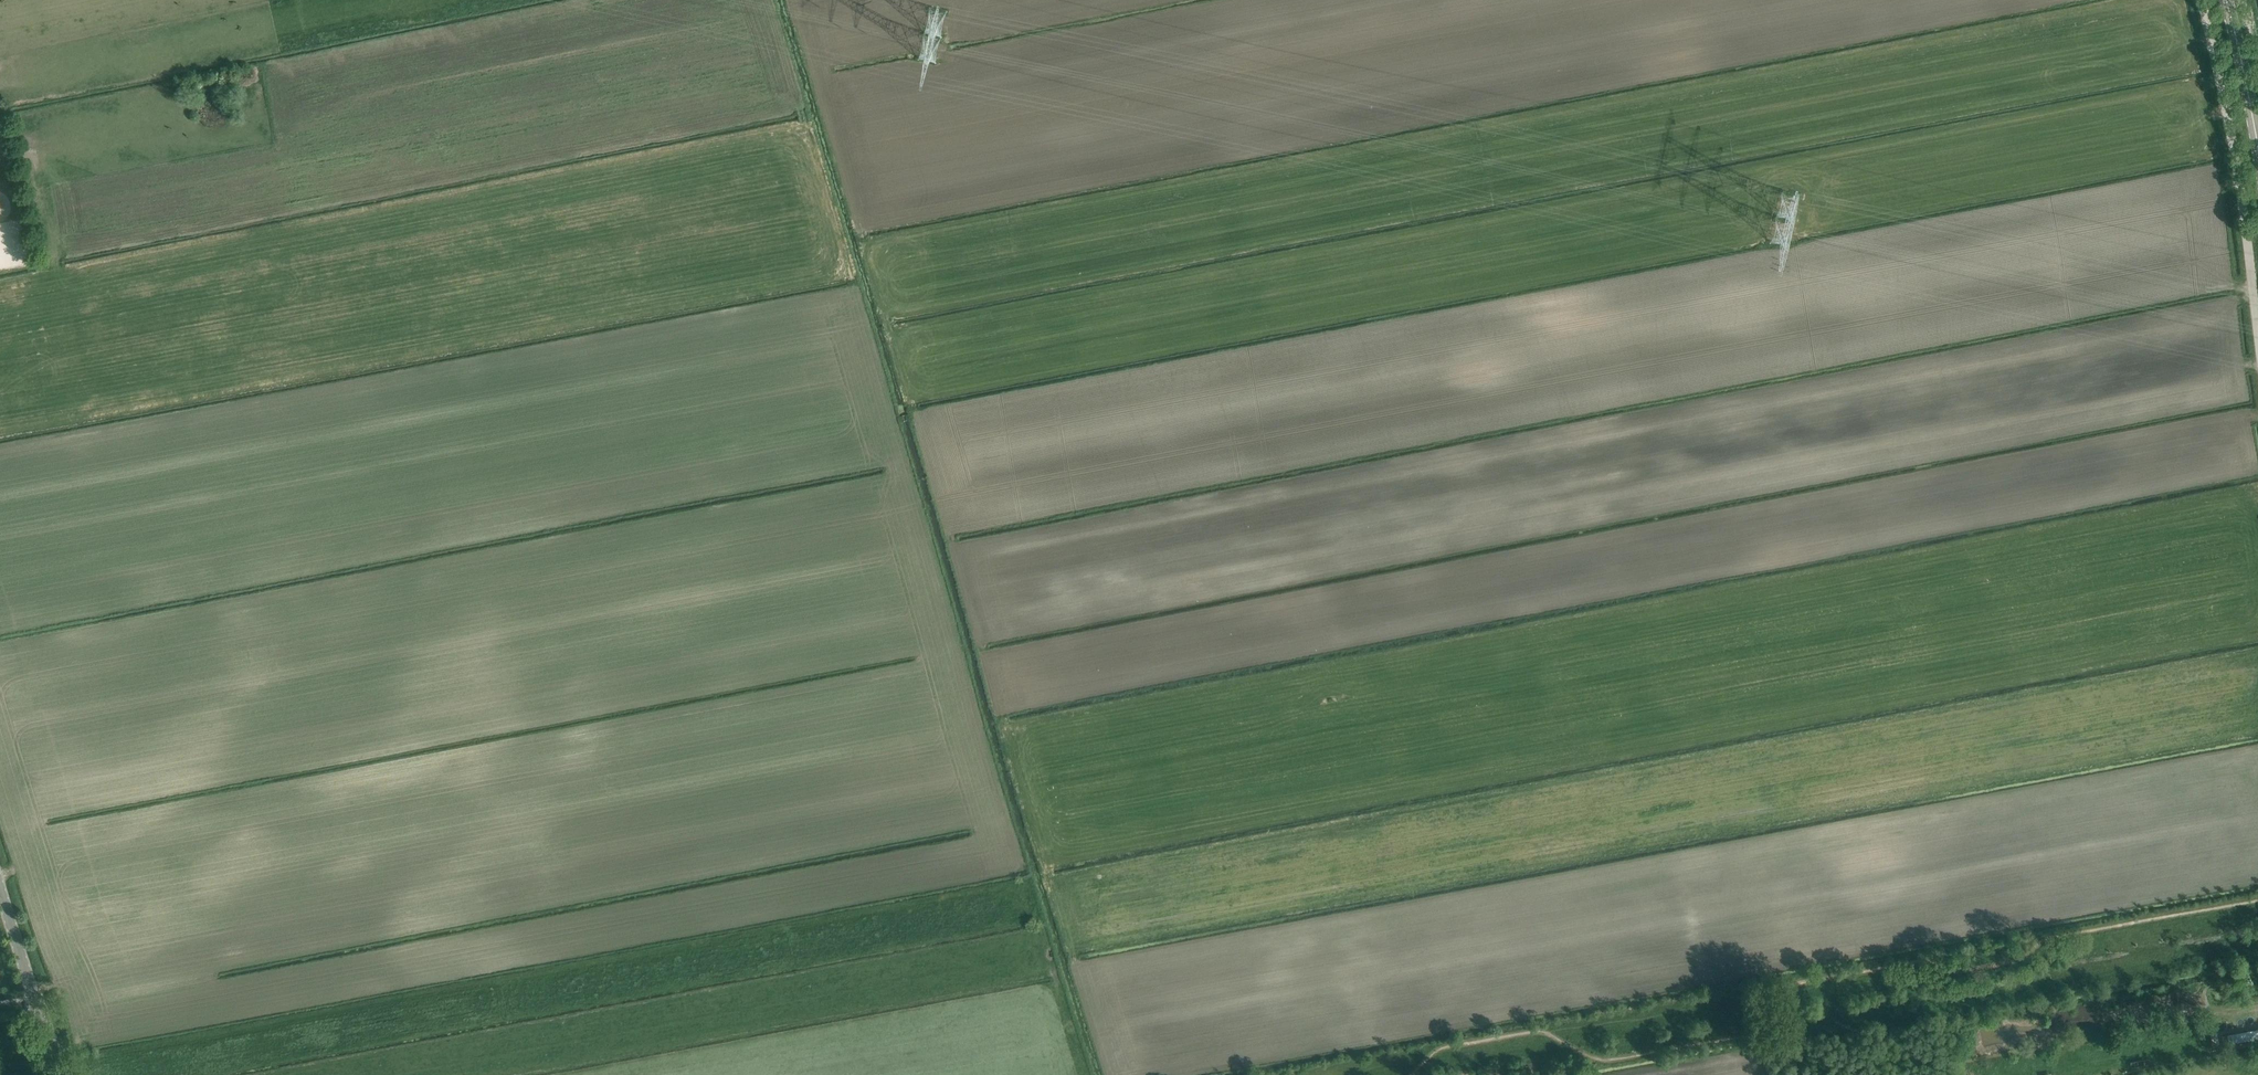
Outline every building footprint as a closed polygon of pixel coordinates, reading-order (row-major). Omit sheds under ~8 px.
[(2235,1052),(2257,1047),(2257,1031),(2232,1035),(2235,1052)] [(2151,1058),(2133,1062),(2134,1067),(2152,1064),(2151,1058)]
